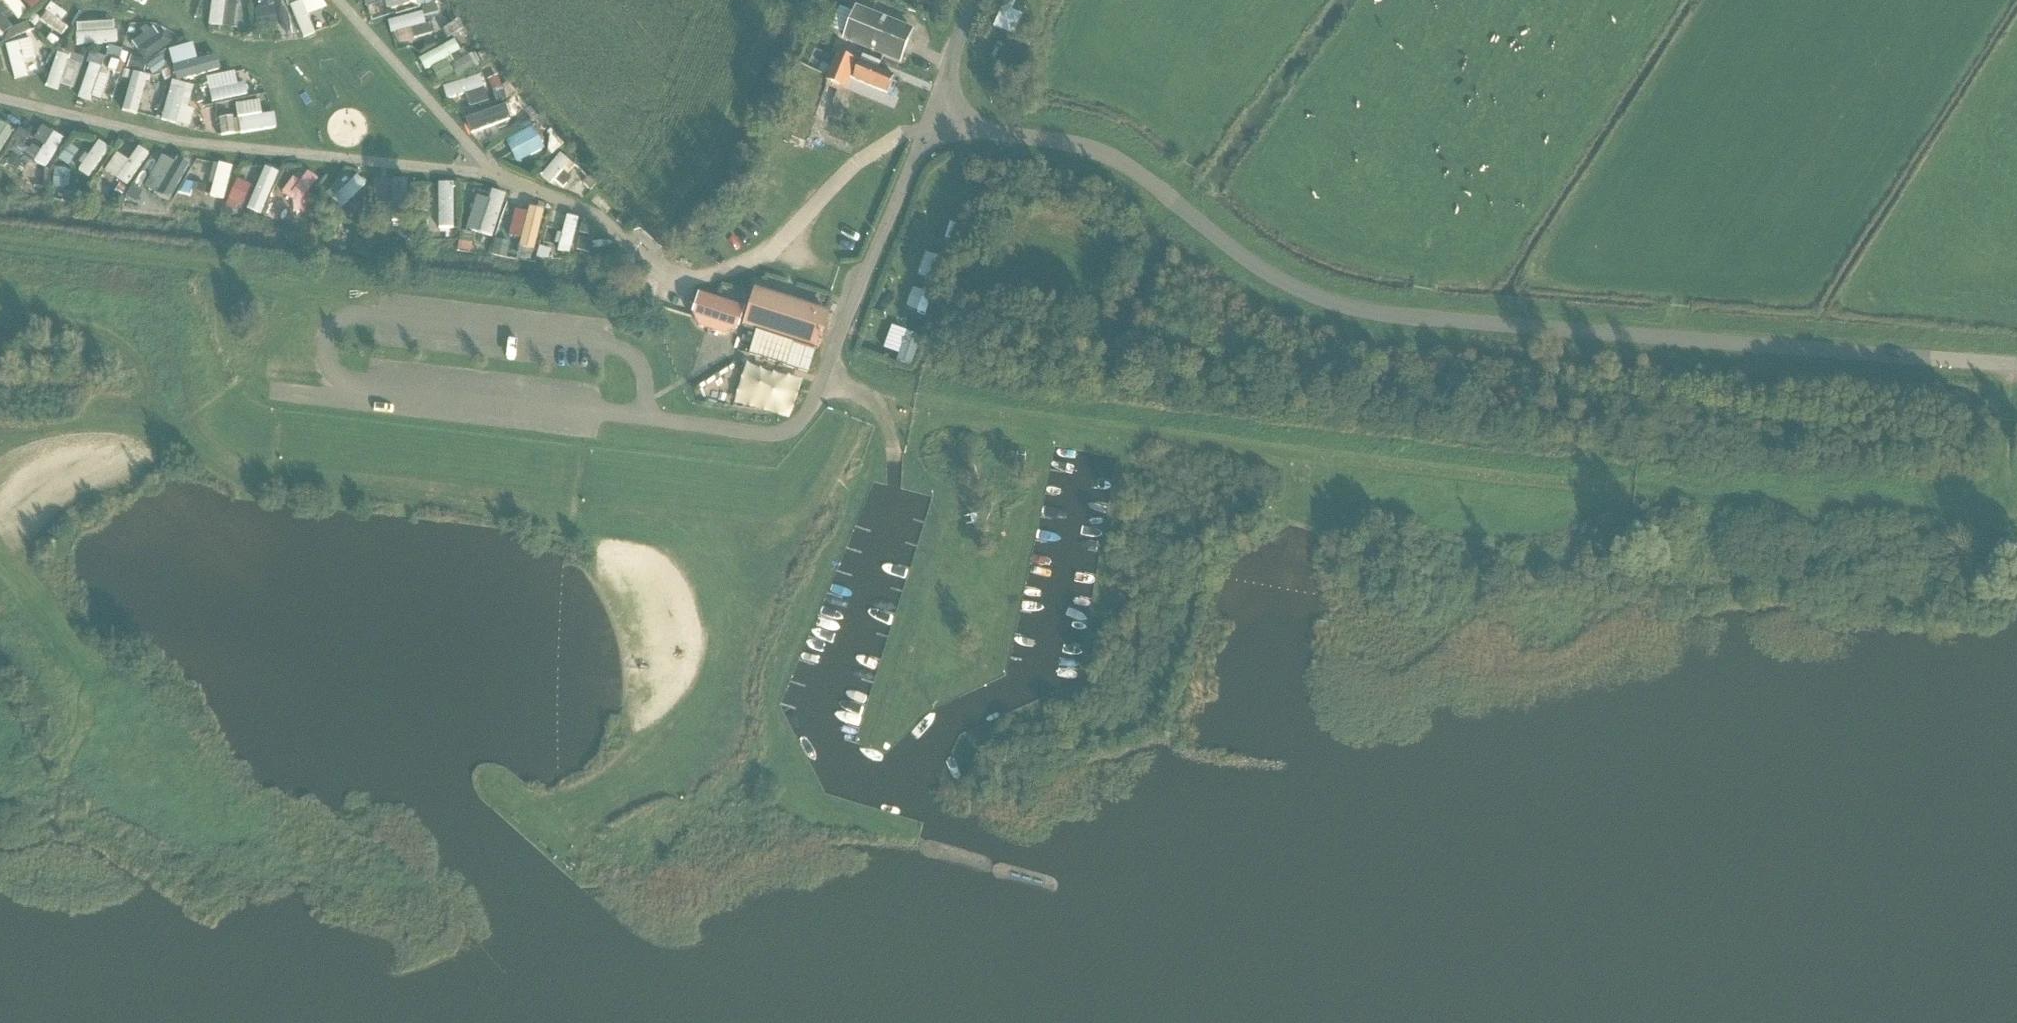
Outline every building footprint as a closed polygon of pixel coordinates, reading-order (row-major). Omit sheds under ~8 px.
[(221,27),(224,0),(209,0),(206,25),(221,27)] [(302,12),(321,7),(319,0),(299,0),(302,12)] [(916,29),(856,5),(842,40),(901,64),(916,29)] [(36,19),(39,22),(40,19),(60,35),(67,26),(45,8),(36,19)] [(408,29),(424,28),(423,10),(389,14),(392,43),(409,41),(408,29)] [(146,56),(157,32),(144,26),(133,51),(146,56)] [(74,44),(115,43),(114,27),(73,28),(74,44)] [(29,34),(3,40),(12,79),(27,76),(23,60),(34,58),(29,34)] [(415,53),(421,70),(450,59),(444,43),(415,53)] [(45,86),(59,89),(66,52),(52,49),(45,86)] [(887,92),(894,74),(838,53),(827,80),(845,87),(849,77),(887,92)] [(186,78),(211,73),(208,60),(195,62),(193,54),(182,56),(186,78)] [(107,67),(85,62),(77,96),(99,101),(107,67)] [(211,101),(240,93),(234,69),(205,76),(211,101)] [(444,101),(465,97),(464,88),(481,85),(479,74),(440,80),(444,101)] [(186,104),(191,82),(168,78),(160,120),(187,125),(191,105),(186,104)] [(275,131),(272,110),(260,112),(258,97),(233,100),(237,135),(275,131)] [(469,132),(506,127),(503,106),(466,111),(469,132)] [(11,124),(0,118),(0,145),(11,124)] [(502,139),(514,158),(525,151),(527,154),(543,143),(529,122),(502,139)] [(31,138),(30,137),(21,155),(10,150),(1,170),(14,177),(23,157),(47,168),(63,134),(39,123),(31,138)] [(97,137),(74,167),(88,177),(110,147),(97,137)] [(126,157),(116,150),(103,168),(124,184),(148,152),(137,143),(126,157)] [(553,186),(571,162),(556,150),(538,175),(553,186)] [(206,197),(222,201),(231,163),(216,160),(206,197)] [(262,208),(276,170),(262,164),(248,202),(262,208)] [(285,174),(279,196),(270,193),(264,215),(282,220),(287,200),(301,204),(310,171),(303,169),(301,178),(285,174)] [(222,209),(235,214),(248,183),(234,178),(222,209)] [(436,206),(413,207),(415,237),(453,236),(451,179),(435,179),(436,206)] [(488,186),(476,233),(492,238),(504,191),(488,186)] [(388,203),(387,187),(371,188),(372,204),(388,203)] [(554,252),(567,255),(577,215),(564,212),(554,252)] [(908,278),(910,267),(895,264),(893,275),(908,278)] [(744,326),(755,330),(748,353),(808,371),(825,312),(754,291),(744,326)] [(743,308),(697,294),(691,314),(698,327),(724,335),(727,325),(737,328),(743,308)] [(879,300),(875,311),(890,316),(894,305),(879,300)] [(887,346),(881,331),(872,335),(878,350),(887,346)] [(909,345),(893,345),(894,358),(910,358),(909,345)]
